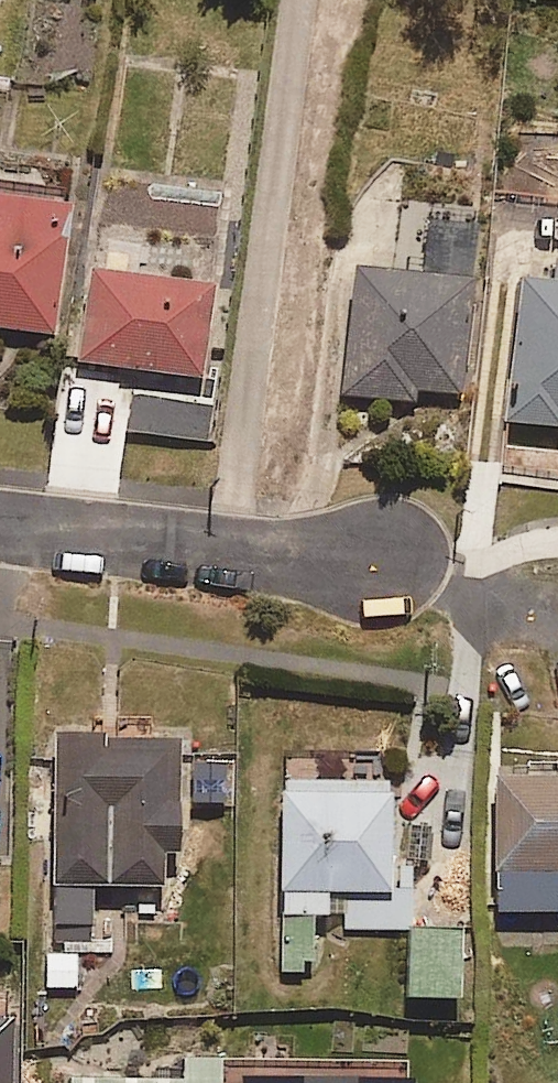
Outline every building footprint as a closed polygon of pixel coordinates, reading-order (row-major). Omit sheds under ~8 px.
[(63,206),(0,199),(0,329),(49,334),(63,206)] [(522,203),(500,422),(557,427),(557,207),(522,203)] [(458,394),(466,248),(394,245),(393,274),(347,272),(340,397),(412,401),(412,391),(458,394)] [(197,378),(209,289),(85,272),(73,362),(197,378)] [(127,427),(131,379),(90,376),(87,424),(127,427)] [(180,851),(183,738),(60,736),(55,946),(111,947),(112,912),(92,912),(92,884),(165,886),(165,851),(180,851)] [(499,776),(497,909),(557,910),(557,777),(499,776)] [(393,866),(395,782),(284,780),(281,972),(314,972),(314,928),(411,929),(412,867),(393,866)] [(464,997),(466,929),(412,928),(411,996),(464,997)] [(78,994),(80,953),(43,952),(42,993),(78,994)] [(225,1079),(225,1056),(184,1056),(184,1073),(71,1073),(71,1082),(225,1082),(225,1079)]
